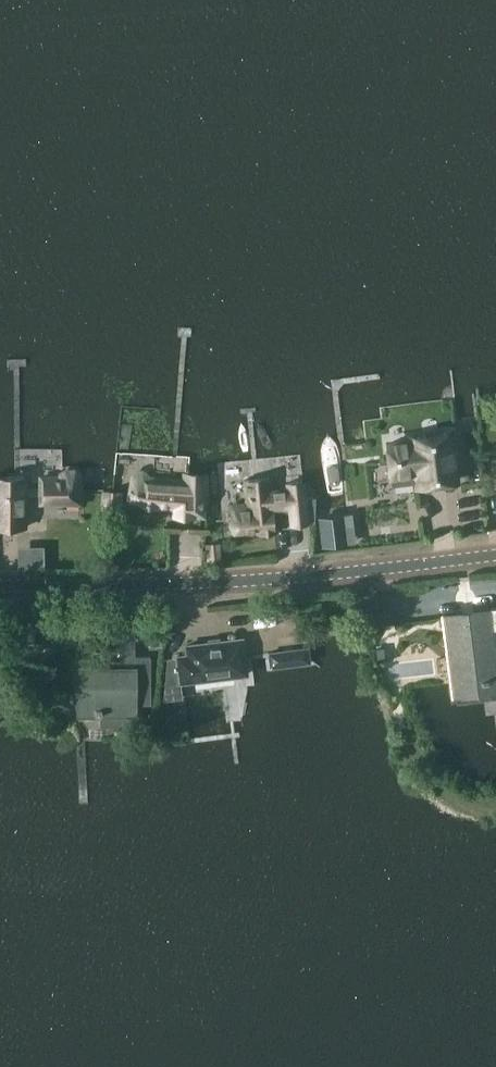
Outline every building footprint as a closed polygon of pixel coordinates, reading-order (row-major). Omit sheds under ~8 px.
[(411,440),(390,442),(391,450),(390,450),(393,476),(394,475),(396,485),(417,482),(418,489),(461,484),(455,432),(438,434),(437,429),(425,430),(426,436),(411,437),(411,440)] [(182,480),(156,477),(147,476),(146,474),(143,472),(141,471),(137,471),(134,472),(133,475),(130,490),(129,496),(131,499),(140,501),(140,503),(154,507),(155,505),(175,506),(174,517),(207,518),(209,474),(183,473),(182,480)] [(25,490),(25,495),(44,495),(44,501),(68,501),(68,510),(80,510),(80,490),(80,478),(80,474),(75,472),(67,472),(62,475),(62,478),(41,478),(41,486),(44,486),(44,490),(25,490)] [(304,483),(304,481),(289,483),(288,483),(289,492),(270,494),(268,476),(252,478),(254,501),(234,503),(235,512),(233,518),(233,524),(237,529),(259,528),(260,532),(274,530),(272,507),(291,505),(293,523),(294,523),(314,521),(316,521),(316,496),(309,497),(306,497),(304,483)] [(25,527),(25,495),(25,490),(25,478),(10,477),(8,477),(0,477),(0,527),(25,527)] [(104,508),(112,509),(113,491),(106,491),(104,508)] [(121,492),(113,491),(112,509),(119,509),(121,492)] [(343,514),(321,516),(319,517),(323,547),(347,544),(343,514)] [(221,561),(220,544),(207,545),(209,561),(209,562),(221,561)] [(168,603),(153,605),(153,617),(169,617),(168,603)] [(447,616),(452,655),(452,656),(457,690),(494,685),(491,662),(495,662),(495,653),(493,628),(495,628),(495,606),(490,607),(491,611),(475,613),(447,616)] [(135,655),(134,629),(114,629),(115,656),(116,666),(79,667),(80,712),(102,712),(102,710),(137,709),(137,704),(152,703),(149,654),(135,655)] [(163,646),(163,635),(151,634),(150,645),(163,646)] [(188,656),(178,657),(181,682),(247,674),(245,655),(243,639),(220,642),(220,641),(218,641),(218,642),(211,643),(211,642),(209,642),(209,643),(187,646),(188,655),(188,656)] [(270,670),(311,665),(309,648),(268,653),(270,670)] [(167,684),(166,699),(181,698),(179,683),(167,684)]
